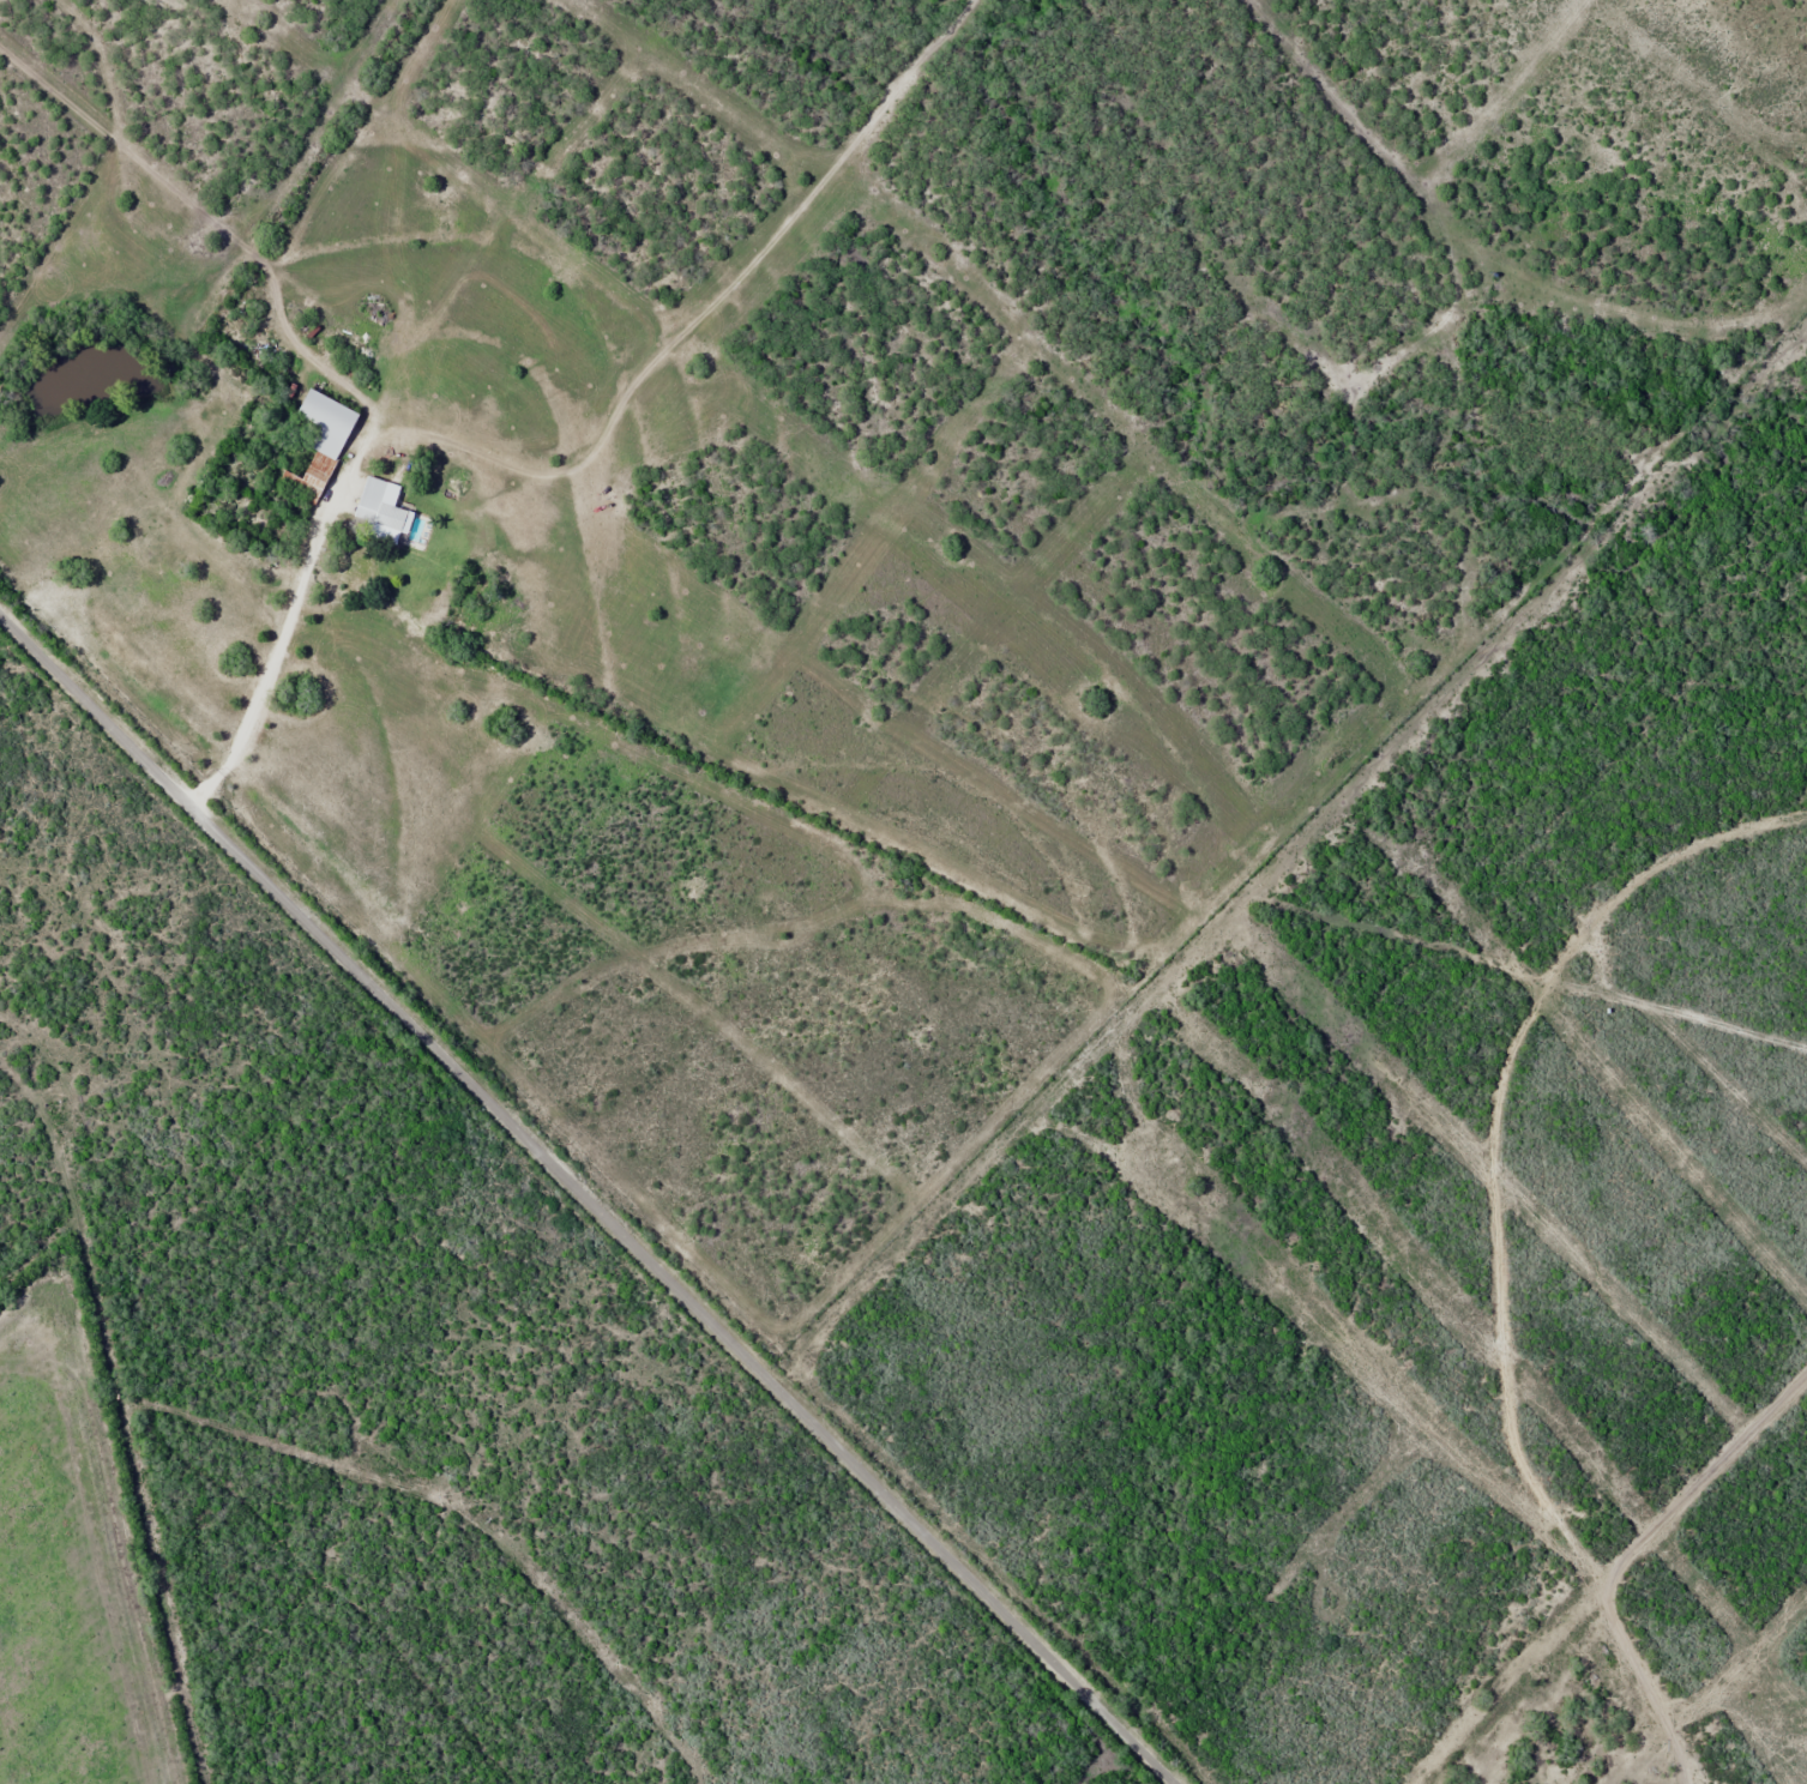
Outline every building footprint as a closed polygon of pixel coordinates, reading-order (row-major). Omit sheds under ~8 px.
[(355,412),(306,393),(296,418),(318,426),(309,450),(313,452),(302,480),(282,473),(277,486),(321,502),(355,412)] [(406,512),(380,506),(385,484),(363,478),(351,523),(400,535),(406,512)]
